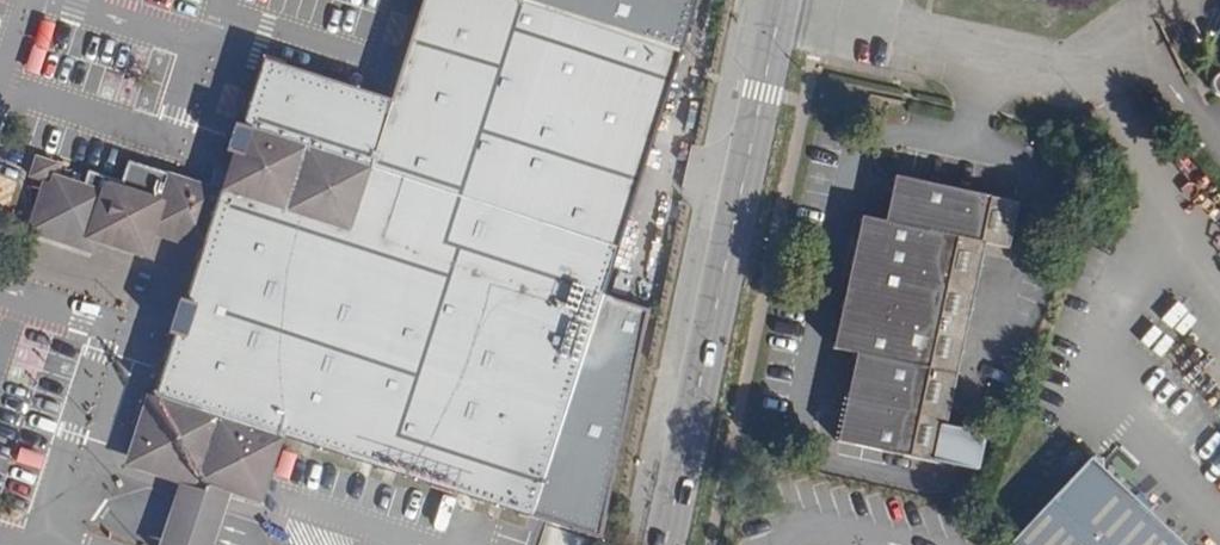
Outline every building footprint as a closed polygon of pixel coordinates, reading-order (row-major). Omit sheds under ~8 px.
[(154,399),(134,462),(268,507),(288,442),(609,541),(659,316),(605,295),(644,167),(677,58),(500,0),(415,0),(380,106),(257,69),(220,193),(204,244),(154,399)] [(677,58),(694,0),(500,0),(677,58)] [(50,182),(51,177),(55,165),(35,159),(29,176),(50,182)] [(83,187),(51,177),(50,182),(35,229),(52,235),(87,246),(90,237),(143,254),(151,227),(168,176),(127,163),(121,184),(87,173),(83,187)] [(204,244),(220,193),(168,176),(151,227),(204,244)] [(938,462),(982,246),(1007,251),(1016,207),(891,181),(882,225),(858,221),(832,351),(855,356),(837,443),(938,462)] [(31,455),(23,480),(39,484),(46,459),(31,455)] [(1088,464),(1086,455),(1078,456),(997,542),(1000,544),(1176,544),(1088,464)]
